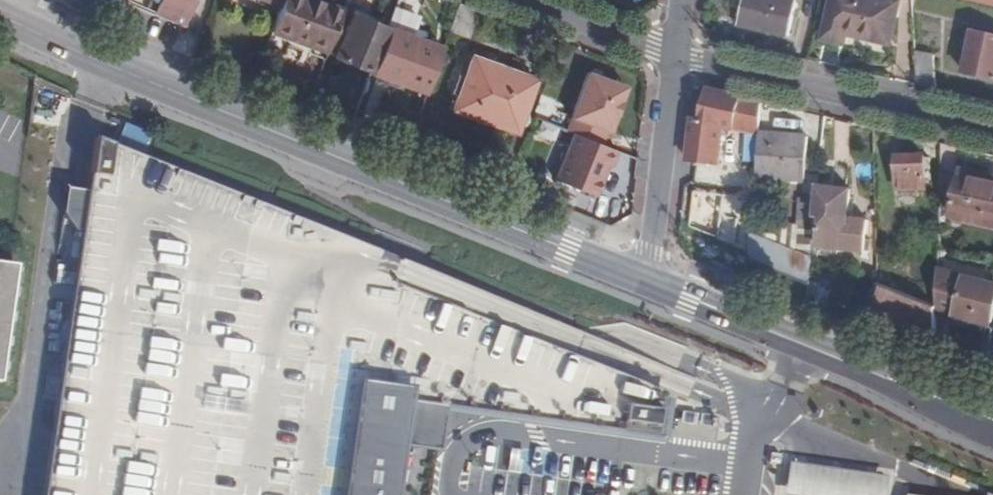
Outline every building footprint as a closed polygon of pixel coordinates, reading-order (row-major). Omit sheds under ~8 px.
[(194,0),(128,0),(183,24),(194,0)] [(343,8),(321,0),(310,0),(309,4),(299,0),(282,0),(280,4),(271,30),(328,50),(343,8)] [(786,35),(793,0),(744,0),(738,24),(786,35)] [(823,42),(843,46),(845,37),(890,47),(899,2),(889,0),(832,0),(823,42)] [(467,38),(477,10),(457,3),(448,30),(467,38)] [(395,10),(390,27),(416,35),(421,17),(395,10)] [(399,34),(354,15),(337,58),(374,72),(380,58),(389,62),(399,34)] [(963,70),(992,78),(992,33),(972,28),(963,70)] [(915,51),(918,84),(936,89),(934,55),(915,51)] [(455,109),(516,130),(534,79),(473,57),(455,109)] [(625,83),(587,69),(565,128),(600,141),(605,127),(608,128),(614,113),(619,99),(625,83)] [(759,133),(761,101),(708,88),(701,120),(690,118),(685,160),(718,164),(723,128),(753,133),(759,133)] [(624,101),(619,99),(614,113),(619,115),(624,101)] [(125,121),(120,137),(149,146),(154,130),(125,121)] [(807,136),(759,133),(756,178),(805,180),(807,136)] [(891,205),(891,141),(878,140),(879,205),(891,205)] [(694,392),(91,149),(84,201),(63,198),(59,226),(71,240),(78,241),(42,494),(390,494),(402,407),(660,444),(665,404),(674,409),(685,416),(694,392)] [(940,193),(941,159),(925,155),(898,156),(898,189),(926,189),(926,193),(940,193)] [(986,181),(987,176),(961,170),(960,176),(986,181)] [(987,176),(986,181),(960,176),(951,218),(992,226),(992,177),(987,176)] [(850,189),(818,185),(816,199),(812,231),(811,246),(863,251),(867,220),(848,218),(850,189)] [(812,231),(816,199),(799,198),(797,229),(812,231)] [(752,233),(768,238),(768,222),(753,221),(752,233)] [(15,261),(0,259),(0,367),(15,261)] [(992,318),(992,285),(946,272),(938,272),(936,305),(992,322),(992,318)] [(932,304),(880,284),(880,311),(935,331),(936,305),(932,304)] [(777,494),(878,494),(879,486),(782,468),(777,494)]
